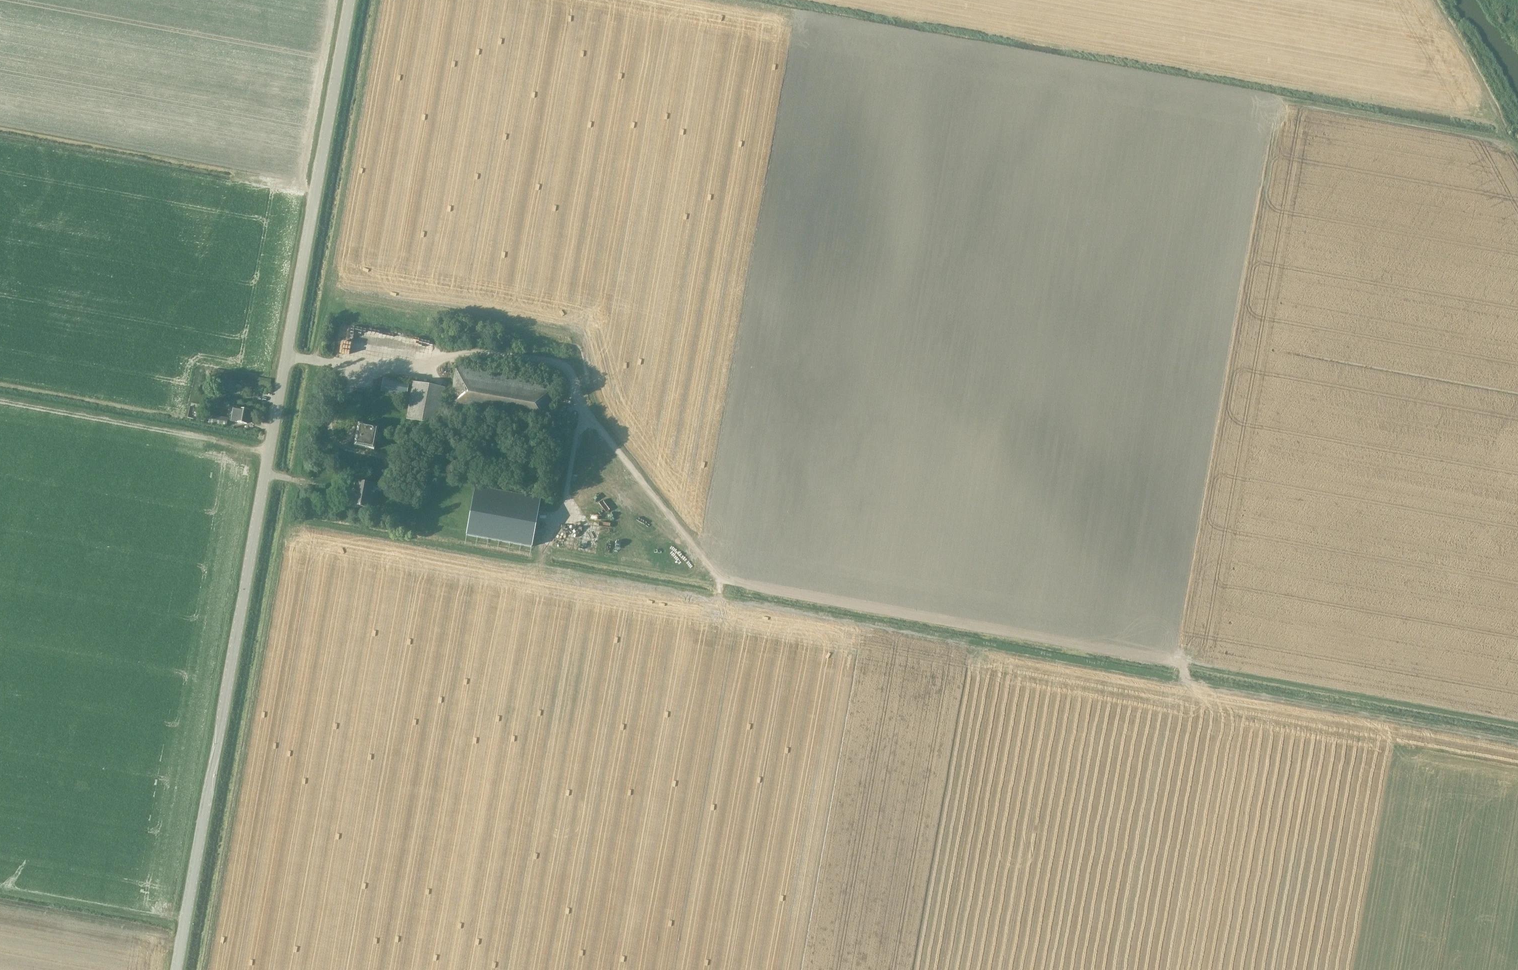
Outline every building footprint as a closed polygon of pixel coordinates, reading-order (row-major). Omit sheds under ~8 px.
[(552,406),(557,382),(456,364),(451,388),(449,388),(445,412),(548,432),(554,406),(552,406)] [(404,397),(407,383),(384,379),(381,392),(404,397)] [(437,425),(443,387),(412,382),(406,419),(437,425)] [(239,408),(234,408),(232,415),(231,414),(230,420),(236,421),(236,422),(247,424),(249,410),(239,408)] [(227,418),(210,415),(209,423),(226,426),(227,418)] [(377,437),(378,428),(358,424),(354,446),(374,450),(376,441),(380,442),(380,437),(377,437)] [(413,470),(416,462),(406,459),(403,466),(413,470)] [(368,508),(373,484),(356,481),(351,505),(368,508)] [(531,547),(539,503),(475,491),(467,535),(531,547)]
